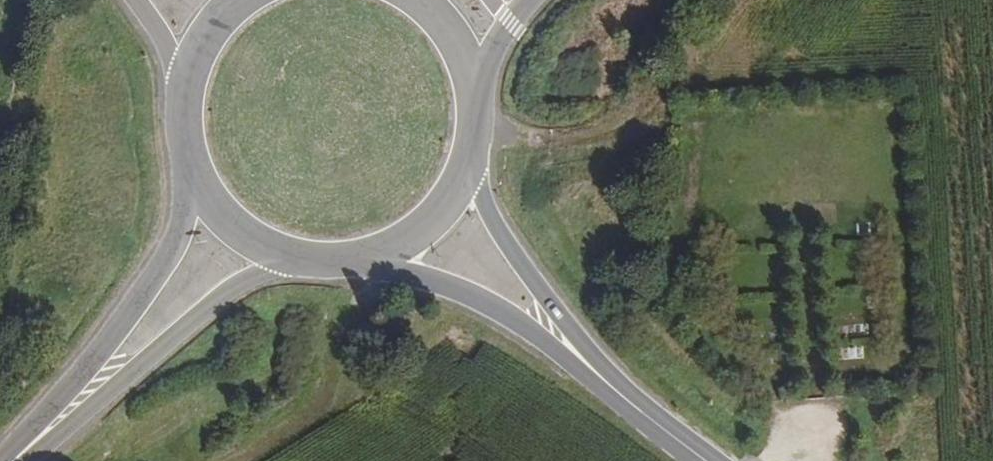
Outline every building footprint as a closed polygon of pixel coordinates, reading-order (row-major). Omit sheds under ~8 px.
[(840,359),(864,358),(863,346),(840,347),(840,359)]
